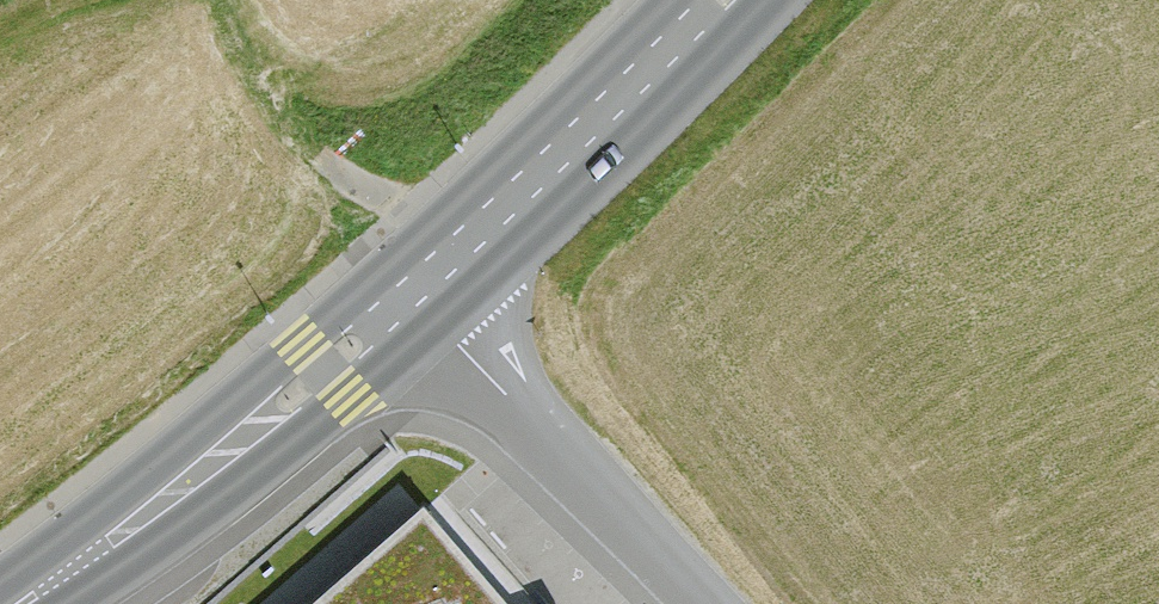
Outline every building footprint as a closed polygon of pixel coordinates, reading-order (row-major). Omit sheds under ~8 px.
[(425,511),(318,603),(509,603),(425,511)]
